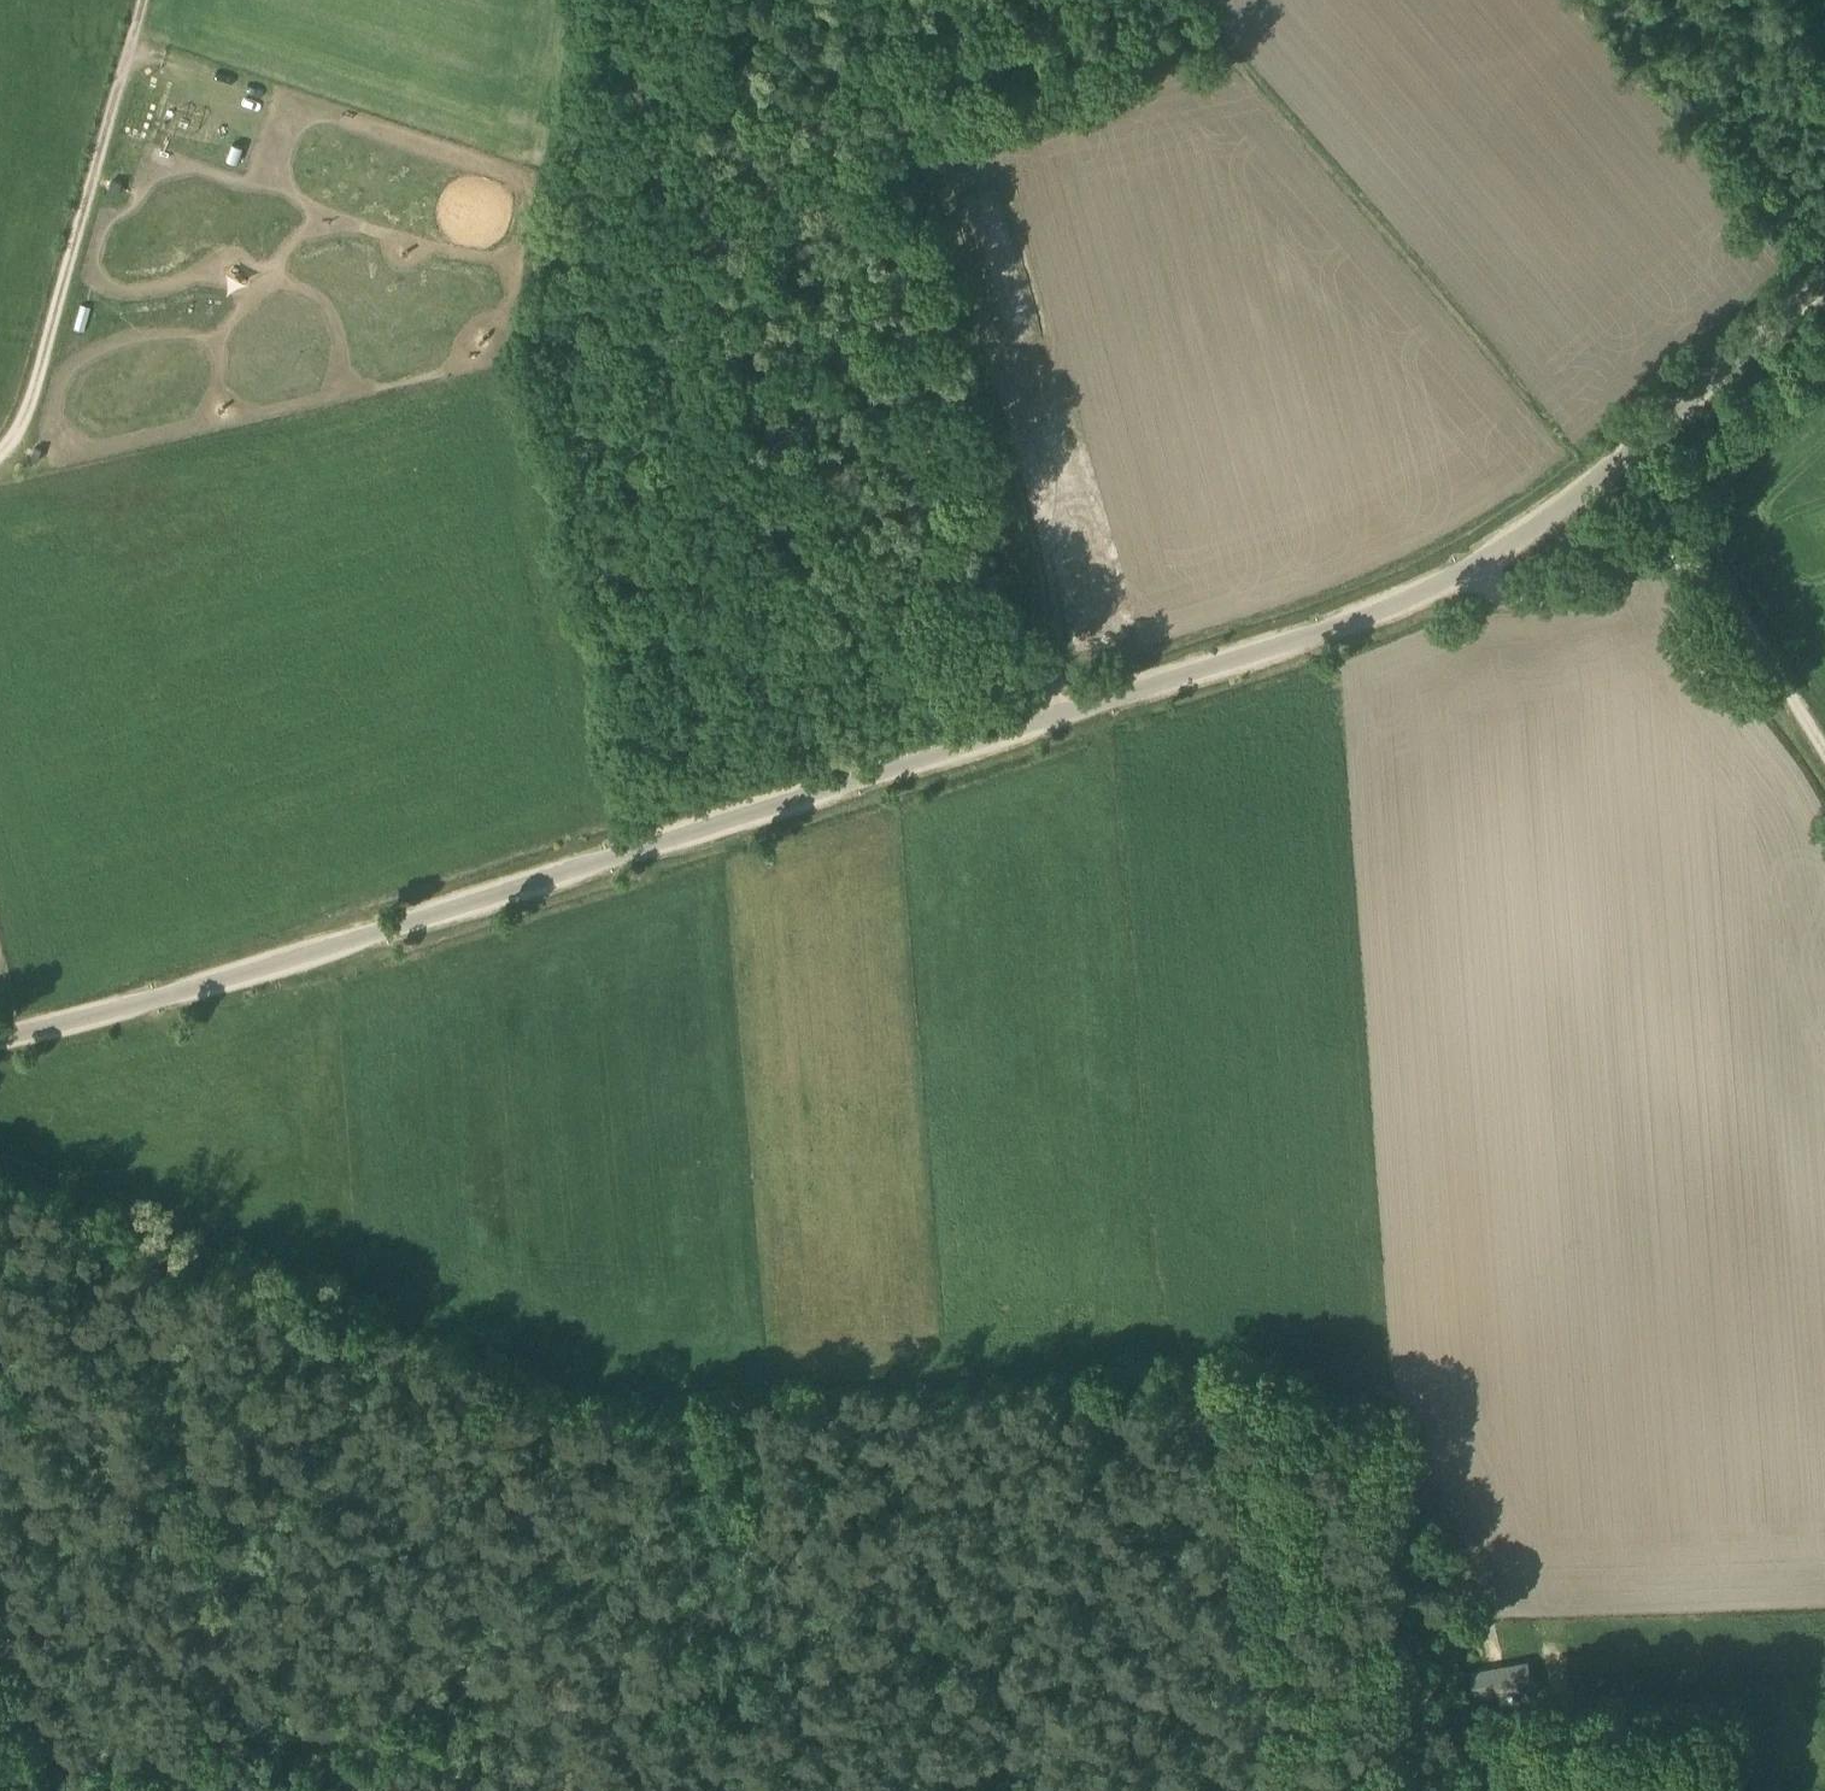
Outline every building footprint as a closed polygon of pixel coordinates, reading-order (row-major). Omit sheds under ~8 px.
[(1529,1683),(1528,1681),(1522,1658),(1466,1673),(1473,1698),(1529,1683)]
